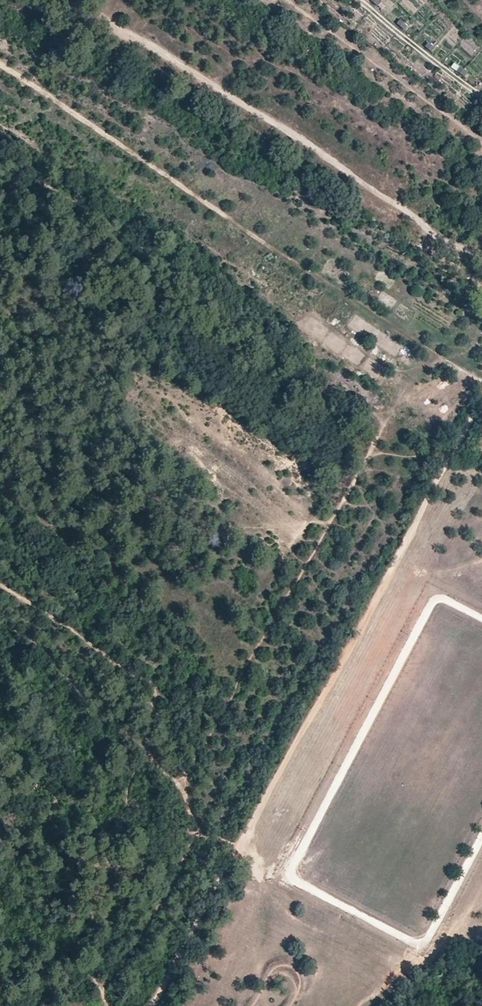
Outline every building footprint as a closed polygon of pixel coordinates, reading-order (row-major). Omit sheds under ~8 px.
[(353,192),(351,197),(358,202),(360,197),(360,194),(357,192),(353,192)]
